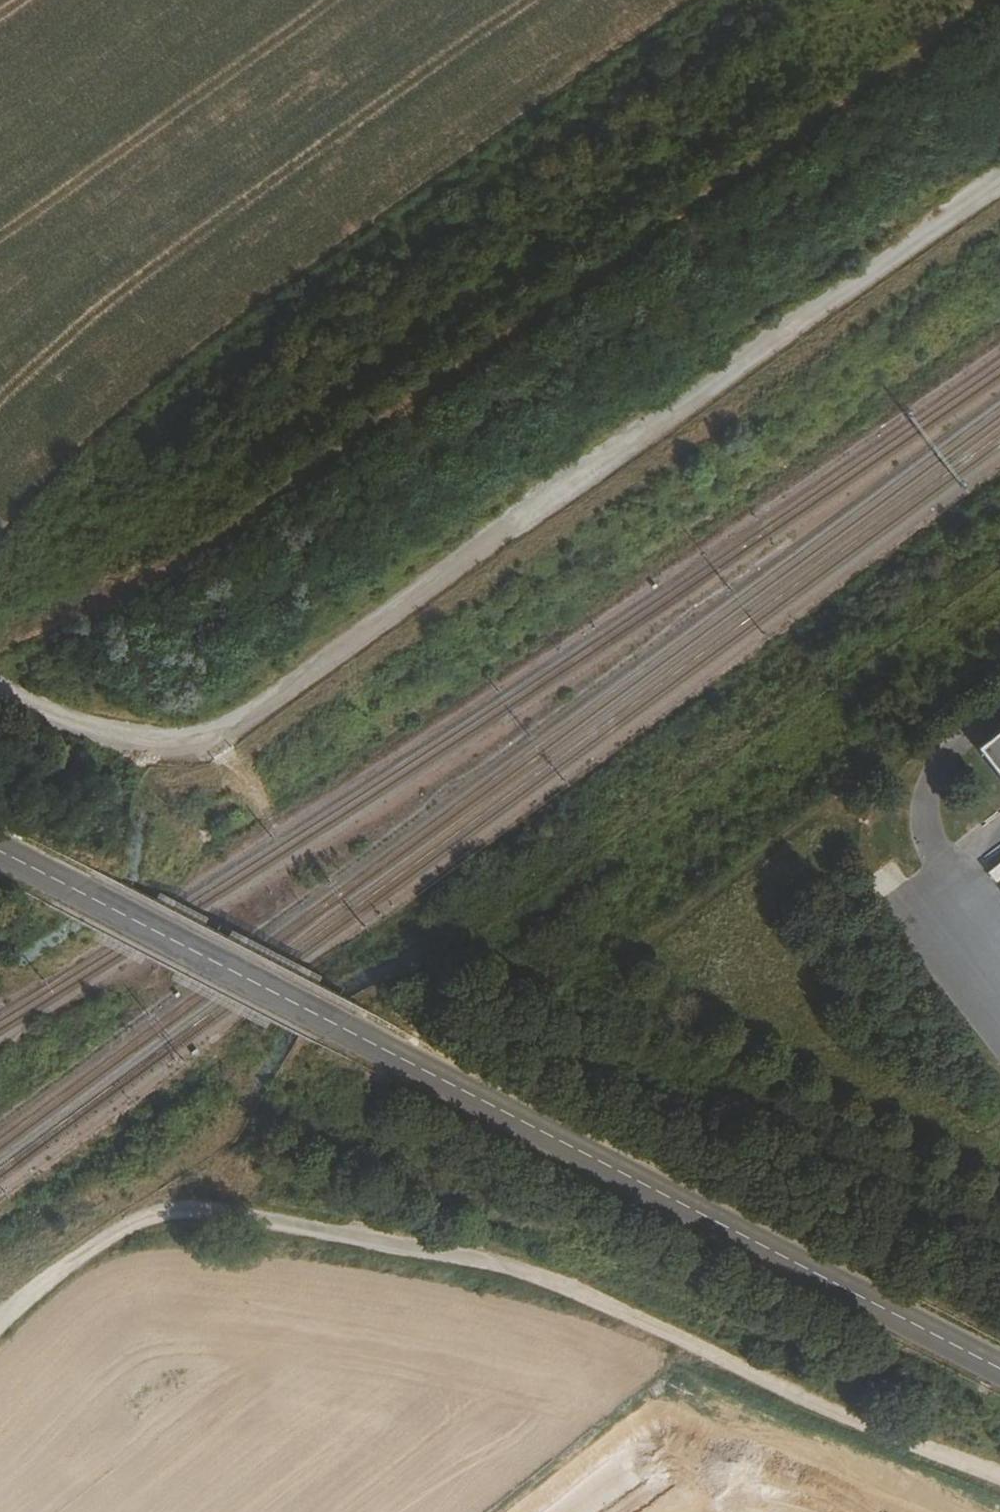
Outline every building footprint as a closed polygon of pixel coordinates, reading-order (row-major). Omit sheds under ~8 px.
[(975,745),(999,777),(999,725),(975,745)]
